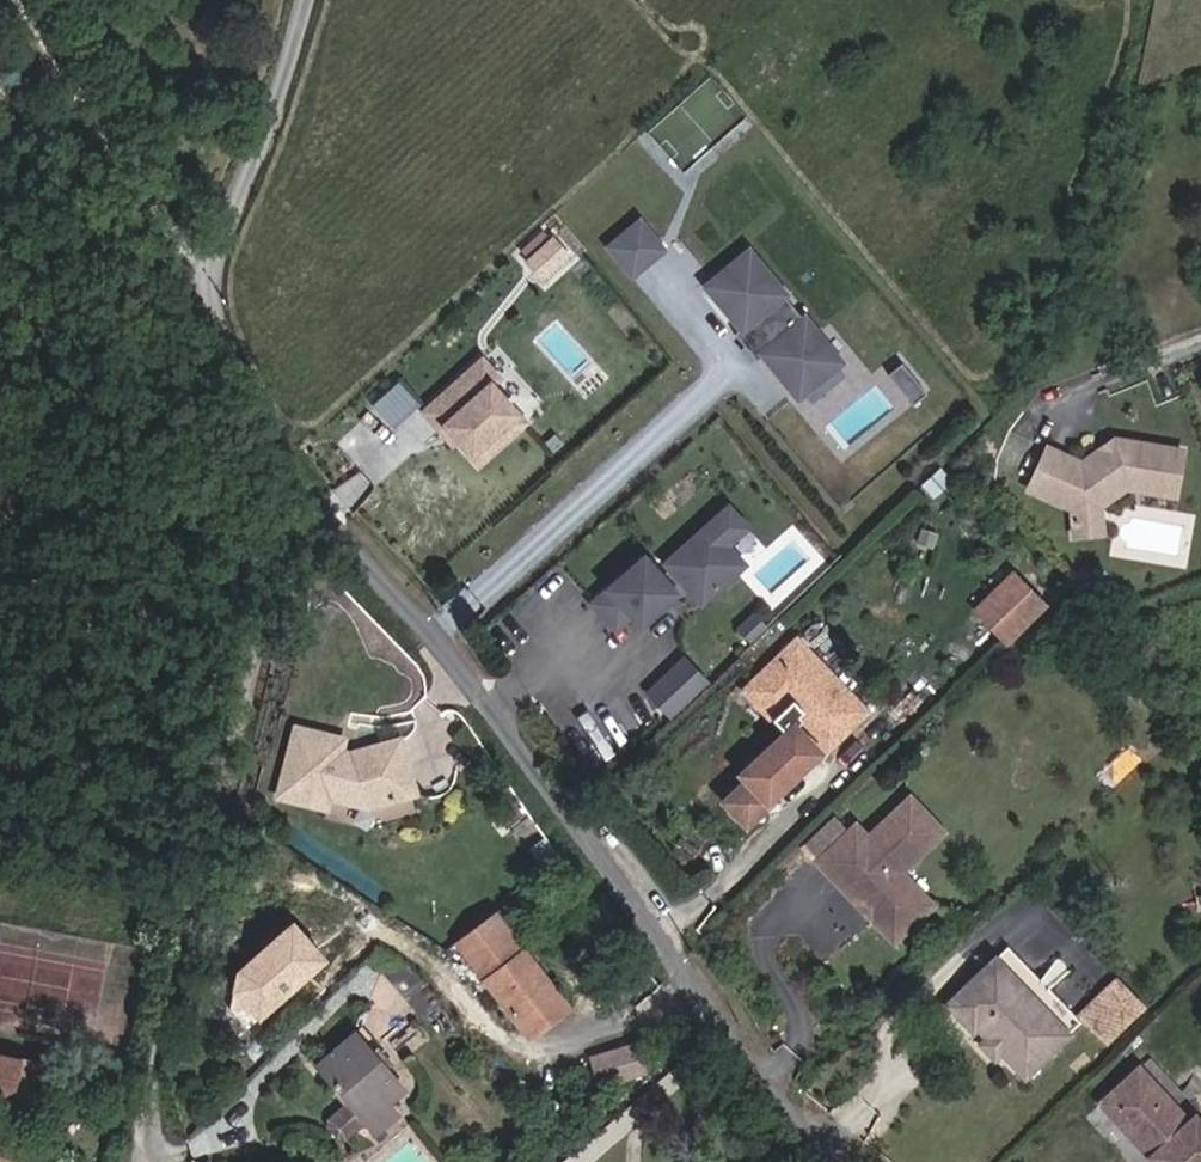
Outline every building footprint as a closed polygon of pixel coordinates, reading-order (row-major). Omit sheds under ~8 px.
[(624,280),(657,253),(633,224),(600,251),(624,280)] [(503,249),(517,264),(542,241),(528,226),(503,249)] [(829,363),(740,256),(699,290),(732,330),(741,340),(734,347),(747,363),(755,356),(788,396),(829,363)] [(741,340),(732,330),(725,336),(734,347),(741,340)] [(522,423),(488,386),(495,379),(479,361),(421,413),(438,432),(443,428),(455,441),(476,465),(522,423)] [(892,364),(878,375),(903,405),(917,394),(892,364)] [(374,393),(388,424),(420,410),(406,379),(374,393)] [(455,441),(443,428),(438,432),(450,445),(455,441)] [(1046,449),(1029,492),(1075,509),(1079,511),(1090,506),(1105,504),(1126,489),(1178,498),(1185,453),(1113,441),(1081,464),(1046,449)] [(720,542),(740,523),(722,503),(702,521),(720,542)] [(1079,511),(1075,509),(1074,538),(1103,539),(1105,504),(1090,506),(1079,511)] [(633,622),(678,581),(695,600),(738,561),(720,542),(702,521),(659,560),(669,571),(661,579),(638,554),(586,601),(609,626),(624,612),(633,622)] [(1005,643),(1041,608),(1011,577),(975,613),(1005,643)] [(1109,613),(1109,596),(1092,597),(1093,614),(1109,613)] [(736,632),(749,646),(767,628),(754,615),(736,632)] [(796,719),(800,724),(749,773),(776,801),(868,712),(797,639),(743,692),(772,722),(792,703),(802,713),(796,719)] [(674,718),(705,689),(681,664),(651,694),(674,718)] [(411,794),(395,738),(350,750),(349,755),(335,753),(338,739),(291,730),(277,783),(296,787),(293,801),(322,807),(324,800),(355,806),(411,794)] [(293,801),(296,787),(277,783),(274,797),(293,801)] [(900,938),(941,900),(910,866),(952,826),(921,789),(876,831),(866,821),(825,857),(866,901),(874,901),(879,906),(879,914),(900,938)] [(566,1008),(494,912),(456,941),(528,1037),(566,1008)] [(290,914),(221,981),(259,1021),(328,954),(290,914)] [(1034,1073),(1090,1018),(1016,939),(954,1000),(981,1027),(985,1023),(996,1035),(1005,1036),(1010,1041),(1012,1051),(1034,1073)] [(403,1061),(426,1043),(407,1020),(384,1038),(403,1061)] [(386,1103),(401,1089),(355,1035),(320,1066),(366,1120),(386,1103)] [(1003,1058),(1012,1051),(1010,1041),(1005,1036),(996,1035),(989,1042),(1003,1058)] [(593,1087),(645,1072),(637,1043),(585,1057),(593,1087)] [(38,1104),(46,1066),(0,1056),(0,1097),(38,1104)] [(1190,1122),(1143,1070),(1102,1106),(1140,1147),(1150,1138),(1158,1146),(1149,1156),(1154,1161),(1200,1161),(1200,1120),(1197,1116),(1190,1122)] [(366,1120),(376,1131),(395,1115),(386,1103),(366,1120)]
